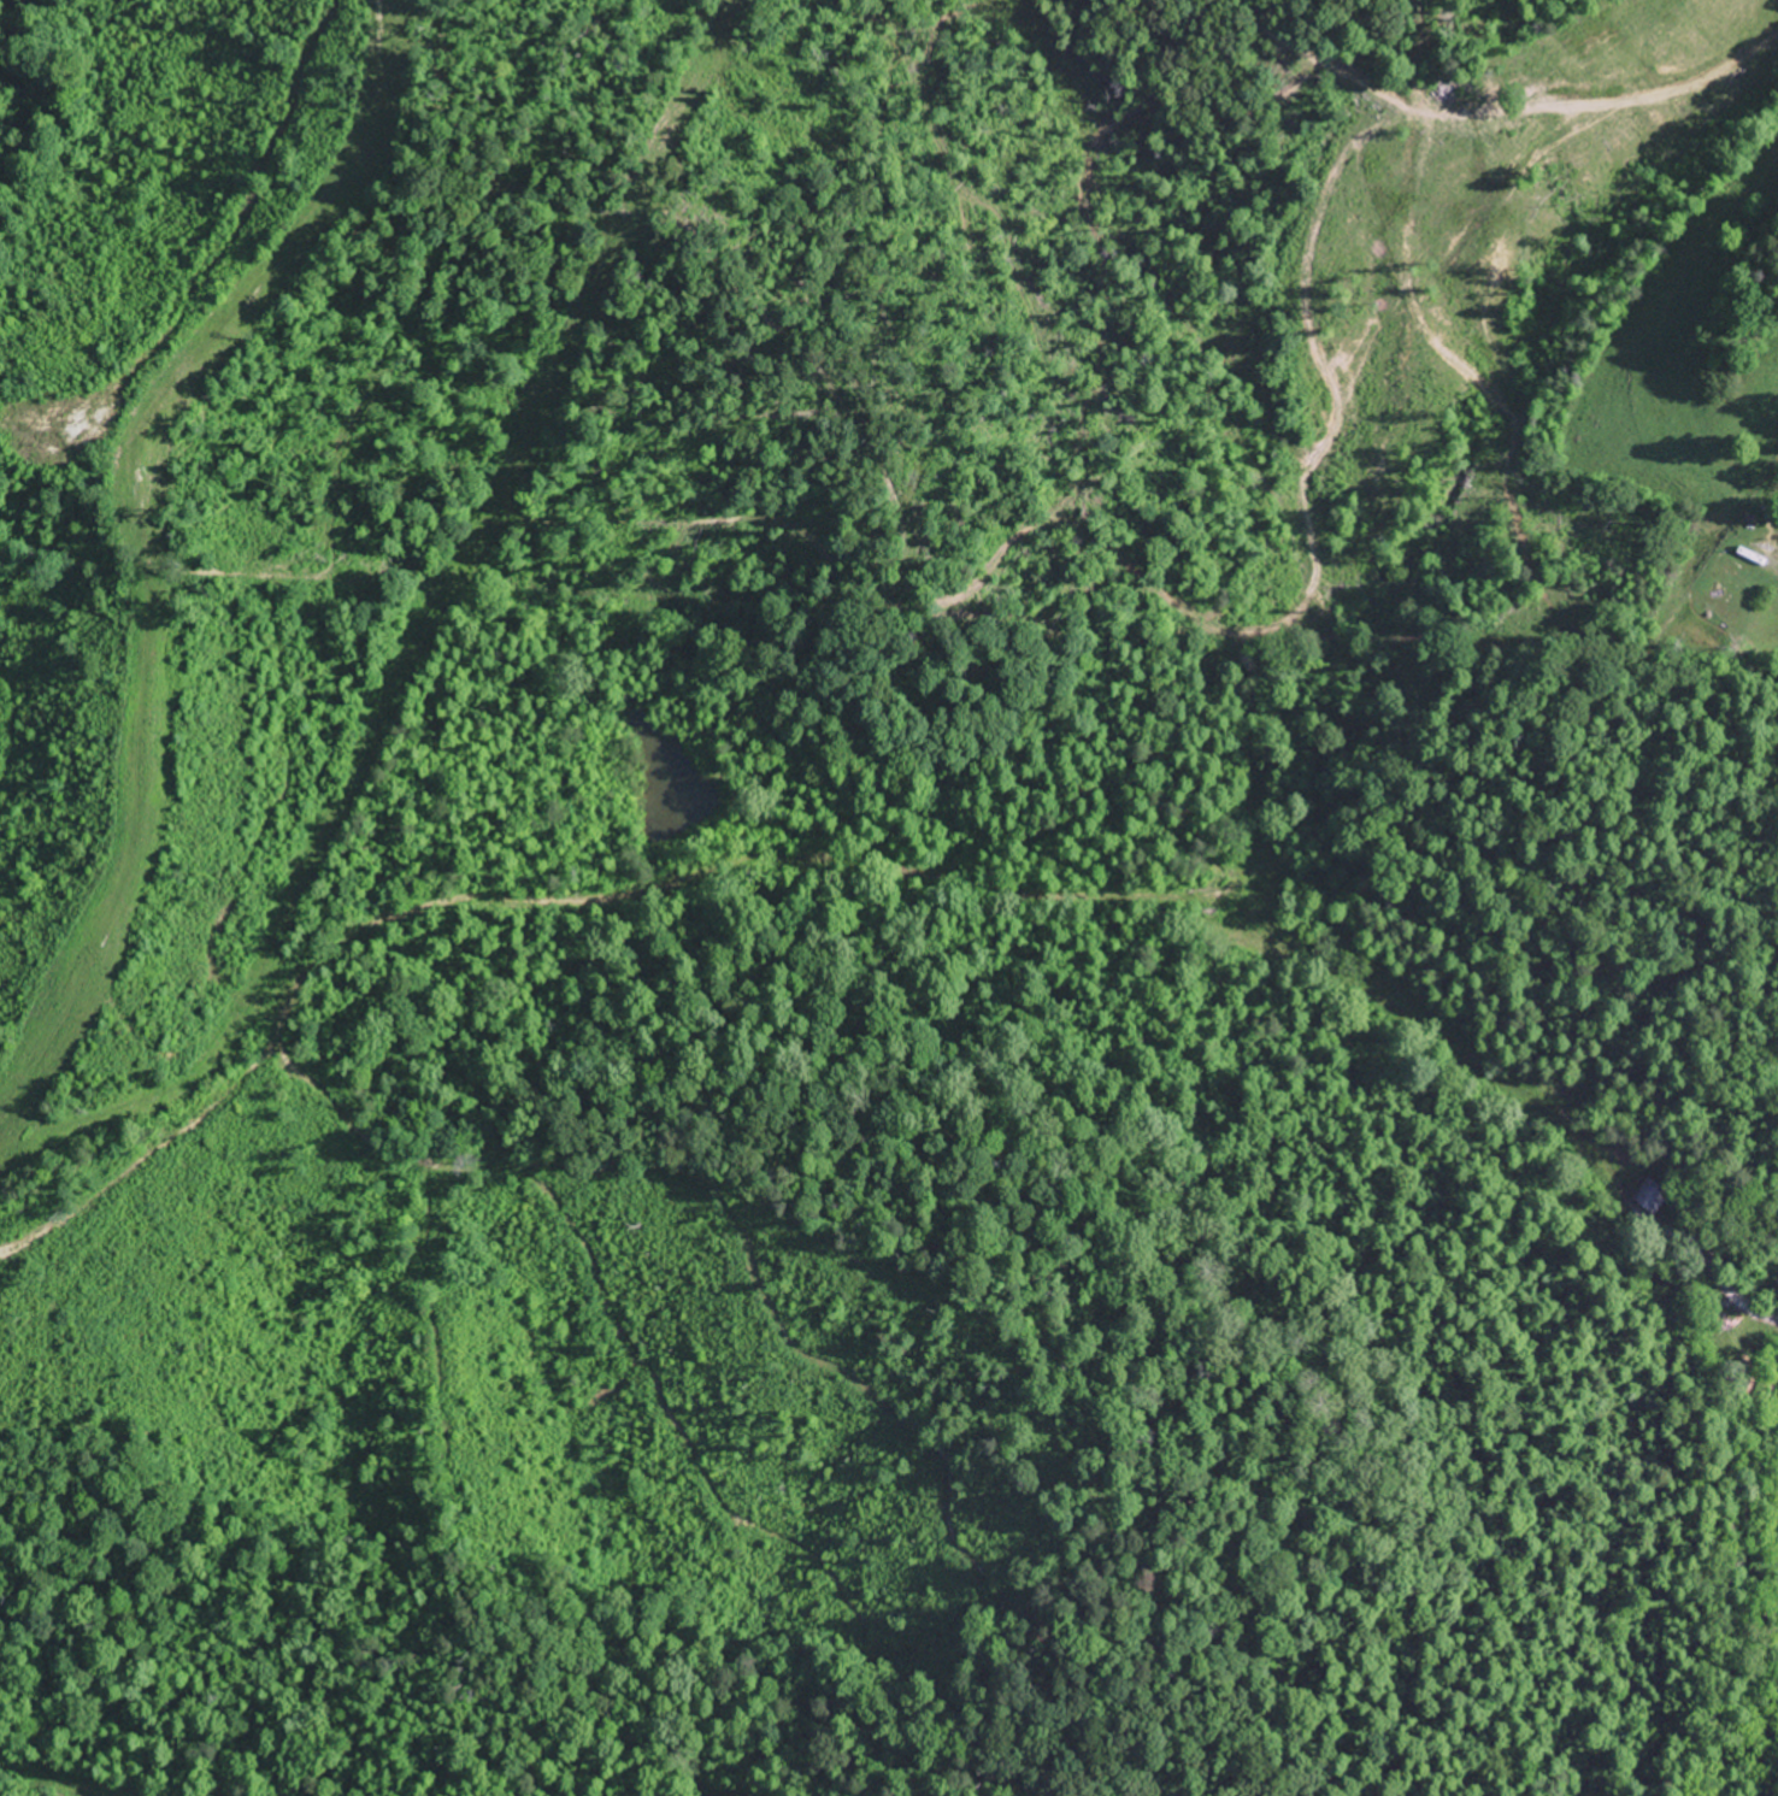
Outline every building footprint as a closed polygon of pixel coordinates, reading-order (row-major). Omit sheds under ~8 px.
[(1666,1196),(1647,1178),(1629,1197),(1648,1214),(1666,1196)]
